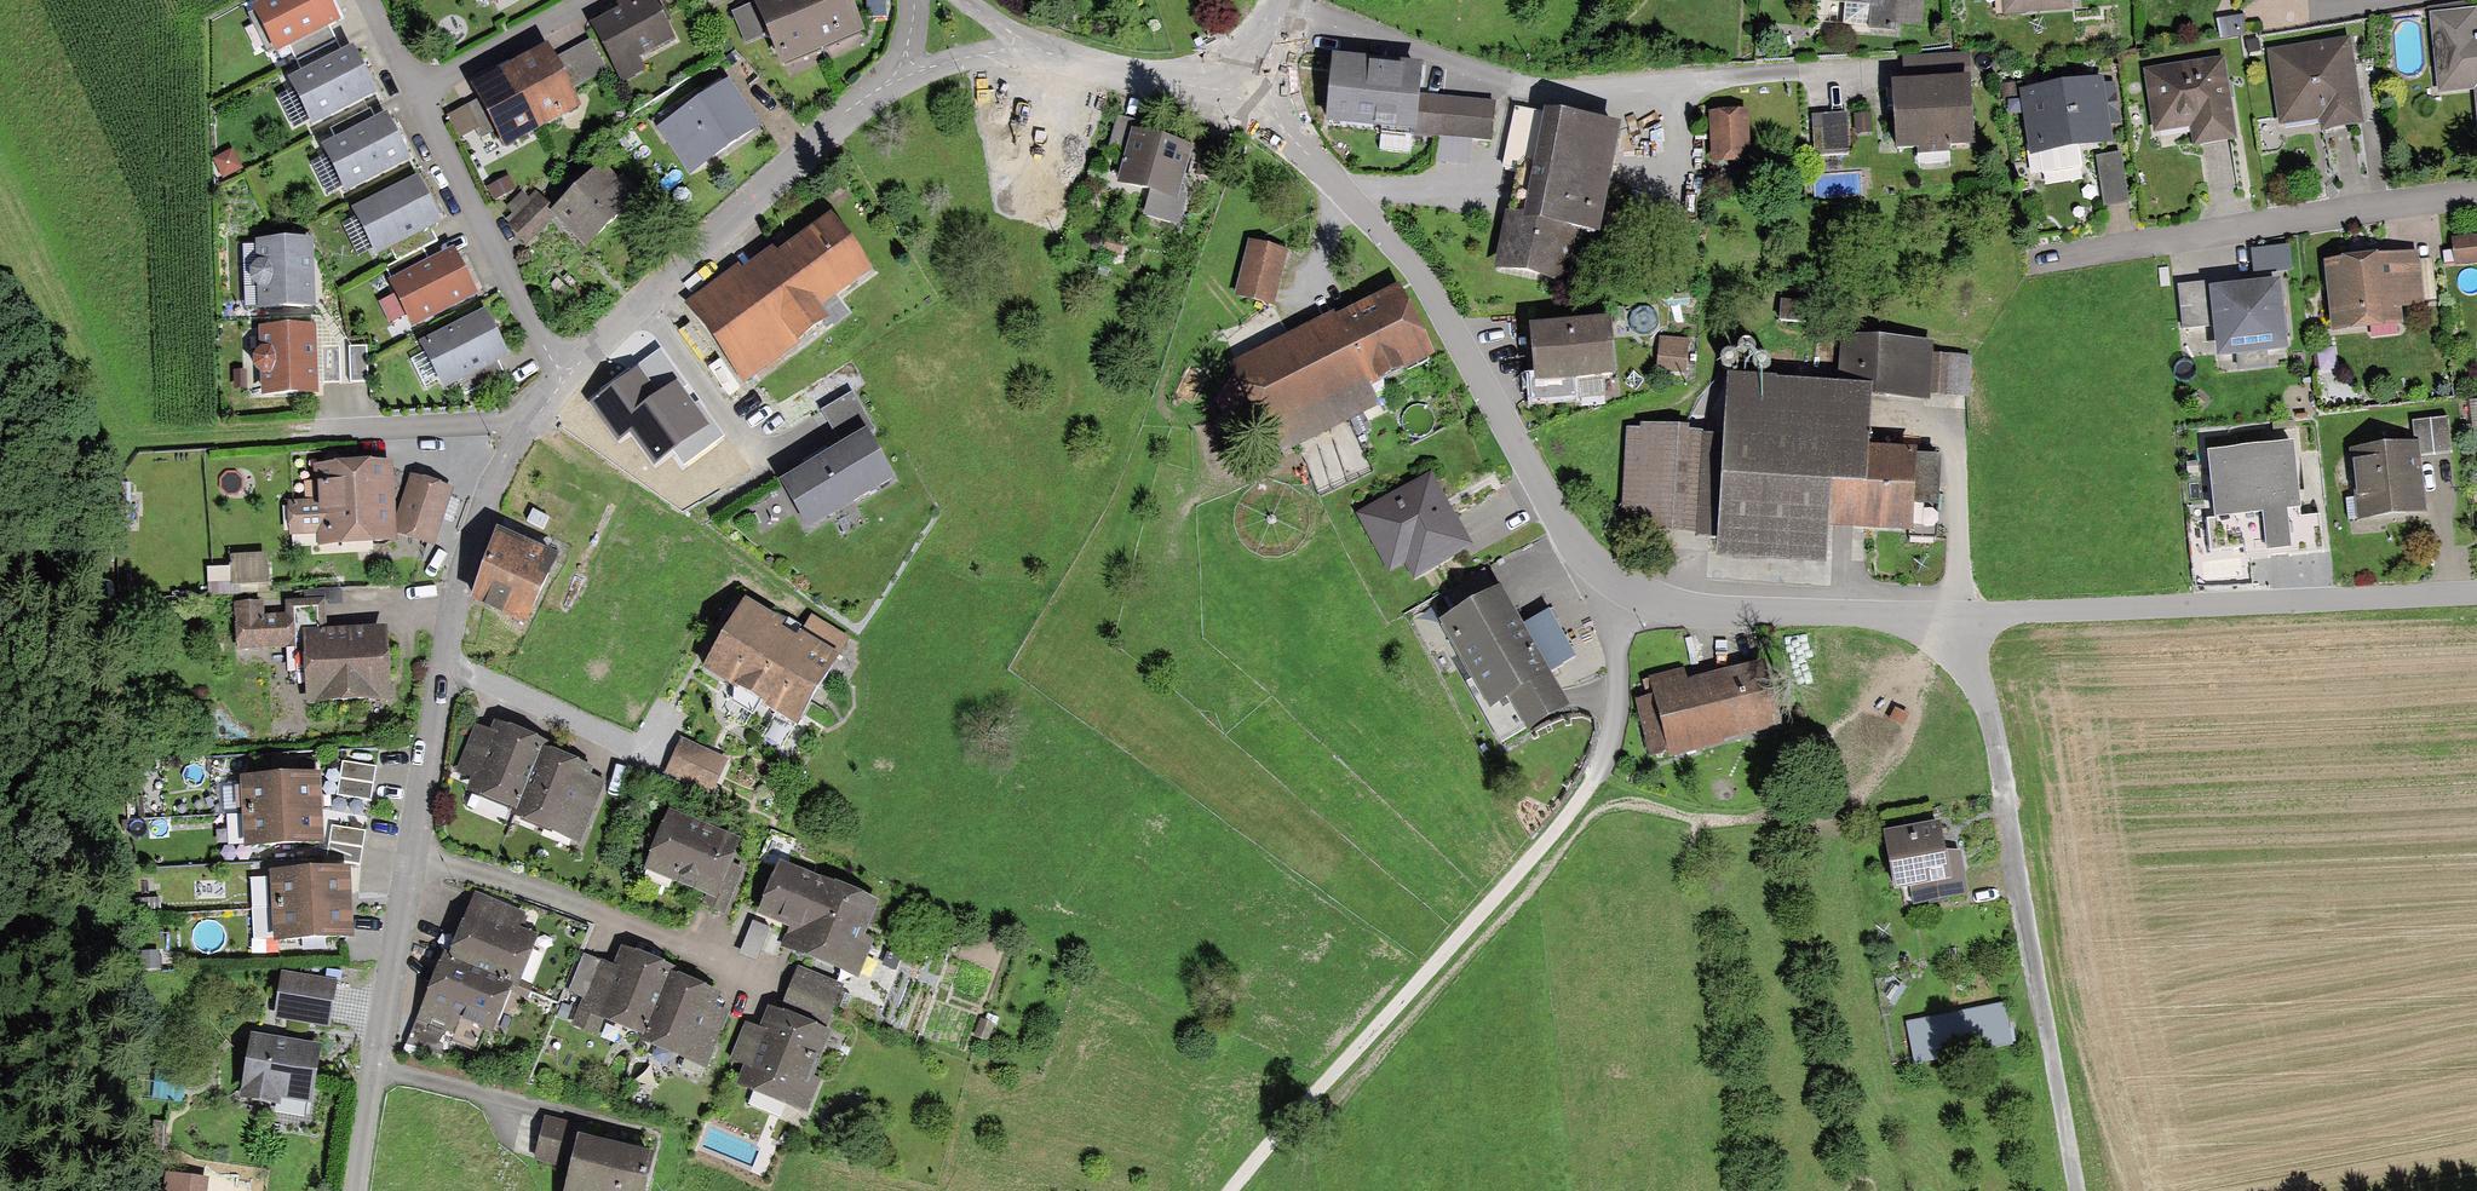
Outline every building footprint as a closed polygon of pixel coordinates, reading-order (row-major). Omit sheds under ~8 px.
[(273,56),(332,25),(319,0),(285,0),(253,16),(273,56)] [(620,83),(640,71),(634,60),(669,41),(646,0),(632,0),(616,9),(619,15),(591,32),(620,83)] [(781,63),(818,47),(798,0),(773,0),(756,7),(781,63)] [(818,47),(856,30),(843,0),(798,0),(818,47)] [(1823,1),(1867,5),(1866,28),(1892,30),(1892,24),(1918,26),(1920,1),(1913,0),(1823,0),(1823,1)] [(1998,10),(2067,7),(2067,0),(1997,0),(1998,10)] [(2428,13),(2435,93),(2474,89),(2476,122),(2476,31),(2474,31),(2471,9),(2428,13)] [(2239,38),(2240,17),(2214,16),(2214,37),(2239,38)] [(2344,39),(2263,51),(2273,120),(2309,115),(2311,128),(2356,121),(2344,39)] [(509,74),(540,129),(575,110),(543,54),(509,74)] [(2218,57),(2145,67),(2153,126),(2188,122),(2191,141),(2229,136),(2218,57)] [(291,87),(311,125),(368,96),(348,58),(291,87)] [(1336,65),(1331,118),(1414,127),(1417,97),(1419,74),(1336,65)] [(1970,71),(1886,76),(1890,146),(1973,142),(1970,71)] [(472,94),(503,150),(540,129),(509,74),(472,94)] [(2097,82),(2020,92),(2028,147),(2105,137),(2097,82)] [(658,133),(687,175),(754,130),(725,88),(658,133)] [(1414,127),(1413,134),(1492,142),(1496,105),(1417,97),(1414,127)] [(1707,109),(1709,163),(1741,162),(1739,108),(1707,109)] [(1613,130),(1518,111),(1505,171),(1523,175),(1504,267),(1559,279),(1570,224),(1593,228),(1613,130)] [(1842,113),(1808,115),(1809,152),(1844,151),(1842,113)] [(1866,132),(1866,116),(1850,116),(1850,132),(1866,132)] [(326,152),(345,191),(400,164),(381,125),(326,152)] [(1131,125),(1117,189),(1171,202),(1186,137),(1131,125)] [(2125,200),(2117,154),(2095,158),(2103,204),(2125,200)] [(551,218),(582,250),(630,203),(600,171),(551,218)] [(355,216),(376,254),(432,223),(411,185),(355,216)] [(687,309),(739,383),(818,327),(807,311),(861,272),(826,223),(773,261),(769,256),(737,279),(734,275),(687,309)] [(2451,236),(2453,265),(2476,263),(2476,234),(2451,236)] [(2261,277),(2299,269),(2294,243),(2256,250),(2261,277)] [(252,246),(252,311),(308,311),(308,246),(252,246)] [(2427,255),(2327,260),(2330,324),(2395,321),(2394,304),(2430,302),(2427,255)] [(390,287),(411,327),(469,297),(448,257),(390,287)] [(1231,313),(1271,323),(1284,271),(1243,261),(1231,313)] [(2211,315),(2209,287),(2209,282),(2176,284),(2179,318),(2211,315)] [(2279,345),(2274,282),(2209,287),(2211,315),(2214,350),(2279,345)] [(1351,388),(1365,382),(1424,353),(1396,297),(1338,325),(1342,334),(1321,345),(1313,328),(1237,365),(1280,452),(1363,411),(1351,388)] [(1802,320),(1803,301),(1777,300),(1777,319),(1802,320)] [(1602,316),(1529,321),(1533,377),(1606,373),(1602,316)] [(423,350),(442,387),(501,357),(481,320),(423,350)] [(261,333),(260,397),(311,398),(311,333),(261,333)] [(1837,380),(1722,375),(1719,433),(1621,428),(1616,528),(1712,532),(1712,551),(1817,556),(1819,522),(1932,527),(1935,451),(1862,448),(1864,389),(1965,393),(1967,356),(1926,354),(1927,341),(1839,338),(1837,380)] [(1682,340),(1655,338),(1652,371),(1679,373),(1682,340)] [(657,394),(637,368),(592,401),(618,437),(630,428),(655,461),(707,423),(676,380),(657,394)] [(2476,424),(2476,400),(2466,401),(2469,425),(2476,424)] [(2410,420),(2412,443),(2413,454),(2446,451),(2443,417),(2410,420)] [(861,439),(782,484),(808,530),(887,486),(861,439)] [(2412,443),(2352,448),(2358,514),(2418,509),(2413,454),(2412,443)] [(2293,445),(2209,455),(2220,554),(2305,544),(2293,445)] [(319,536),(319,545),(387,543),(384,468),(317,471),(318,502),(288,503),(289,537),(319,536)] [(1465,546),(1428,482),(1364,519),(1388,561),(1404,552),(1416,574),(1465,546)] [(412,483),(394,530),(426,542),(443,494),(412,483)] [(473,599),(524,623),(552,565),(501,541),(473,599)] [(1484,585),(1429,619),(1484,706),(1502,694),(1521,725),(1558,701),(1484,585)] [(290,681),(311,680),(312,700),(384,697),(381,633),(324,636),(323,603),(290,604),(290,619),(240,621),(241,649),(288,647),(290,681)] [(744,609),(706,673),(794,724),(832,660),(744,609)] [(1636,695),(1656,765),(1770,733),(1750,663),(1636,695)] [(519,806),(541,754),(543,750),(479,723),(456,779),(519,806)] [(685,743),(672,773),(709,789),(722,760),(685,743)] [(541,754),(519,806),(517,811),(579,837),(603,780),(541,754)] [(345,764),(343,799),(378,801),(380,766),(345,764)] [(245,782),(247,814),(317,810),(315,778),(245,782)] [(319,842),(317,810),(247,814),(249,846),(319,842)] [(732,844),(675,820),(655,866),(728,898),(741,870),(724,862),(732,844)] [(1934,821),(1881,830),(1890,885),(1908,882),(1911,900),(1961,891),(1954,847),(1939,850),(1934,821)] [(805,929),(823,886),(784,869),(766,912),(805,929)] [(276,876),(277,909),(347,906),(345,873),(276,876)] [(823,886),(805,929),(798,945),(847,966),(872,906),(823,886)] [(456,959),(506,983),(511,984),(529,938),(516,933),(521,915),(482,900),(456,959)] [(348,936),(347,906),(277,909),(253,910),(254,940),(348,936)] [(749,954),(764,957),(771,926),(756,923),(749,954)] [(647,1030),(666,980),(669,974),(624,956),(613,982),(595,975),(583,1005),(647,1030)] [(506,983),(456,959),(449,958),(424,1020),(418,1018),(409,1042),(447,1049),(461,1016),(486,1026),(506,983)] [(836,1015),(847,984),(802,967),(791,998),(836,1015)] [(335,980),(283,972),(275,1016),(328,1025),(335,980)] [(666,980),(647,1030),(644,1037),(705,1061),(728,1004),(666,980)] [(1998,1005),(1906,1021),(1913,1059),(2005,1043),(1998,1005)] [(823,1036),(772,1016),(765,1033),(748,1026),(734,1059),(751,1066),(745,1082),(796,1103),(823,1036)] [(257,1037),(247,1092),(307,1103),(316,1048),(257,1037)] [(545,1120),(535,1158),(572,1168),(567,1186),(585,1190),(642,1190),(650,1159),(581,1141),(584,1130),(545,1120)] [(167,1173),(165,1190),(206,1190),(207,1178),(167,1173)]
